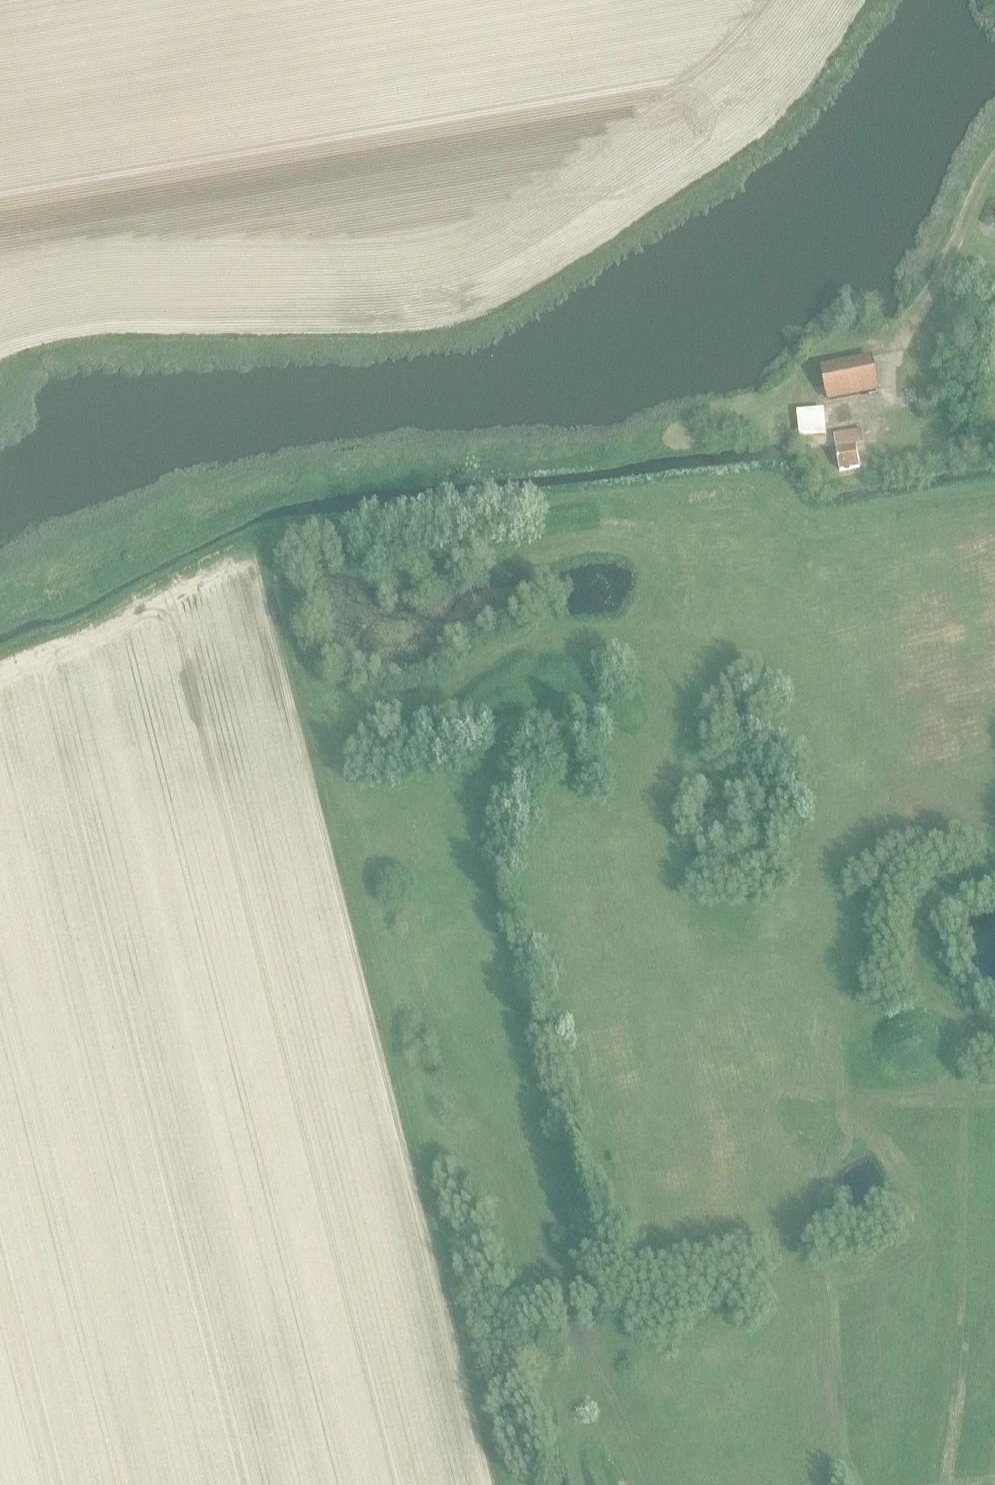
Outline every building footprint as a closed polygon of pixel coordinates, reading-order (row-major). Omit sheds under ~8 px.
[(869,362),(822,371),(829,405),(876,396),(869,362)] [(796,412),(799,438),(826,435),(823,409),(796,412)] [(866,421),(846,421),(846,432),(866,432),(866,421)] [(832,439),(838,475),(858,472),(855,451),(863,450),(861,435),(832,439)]
